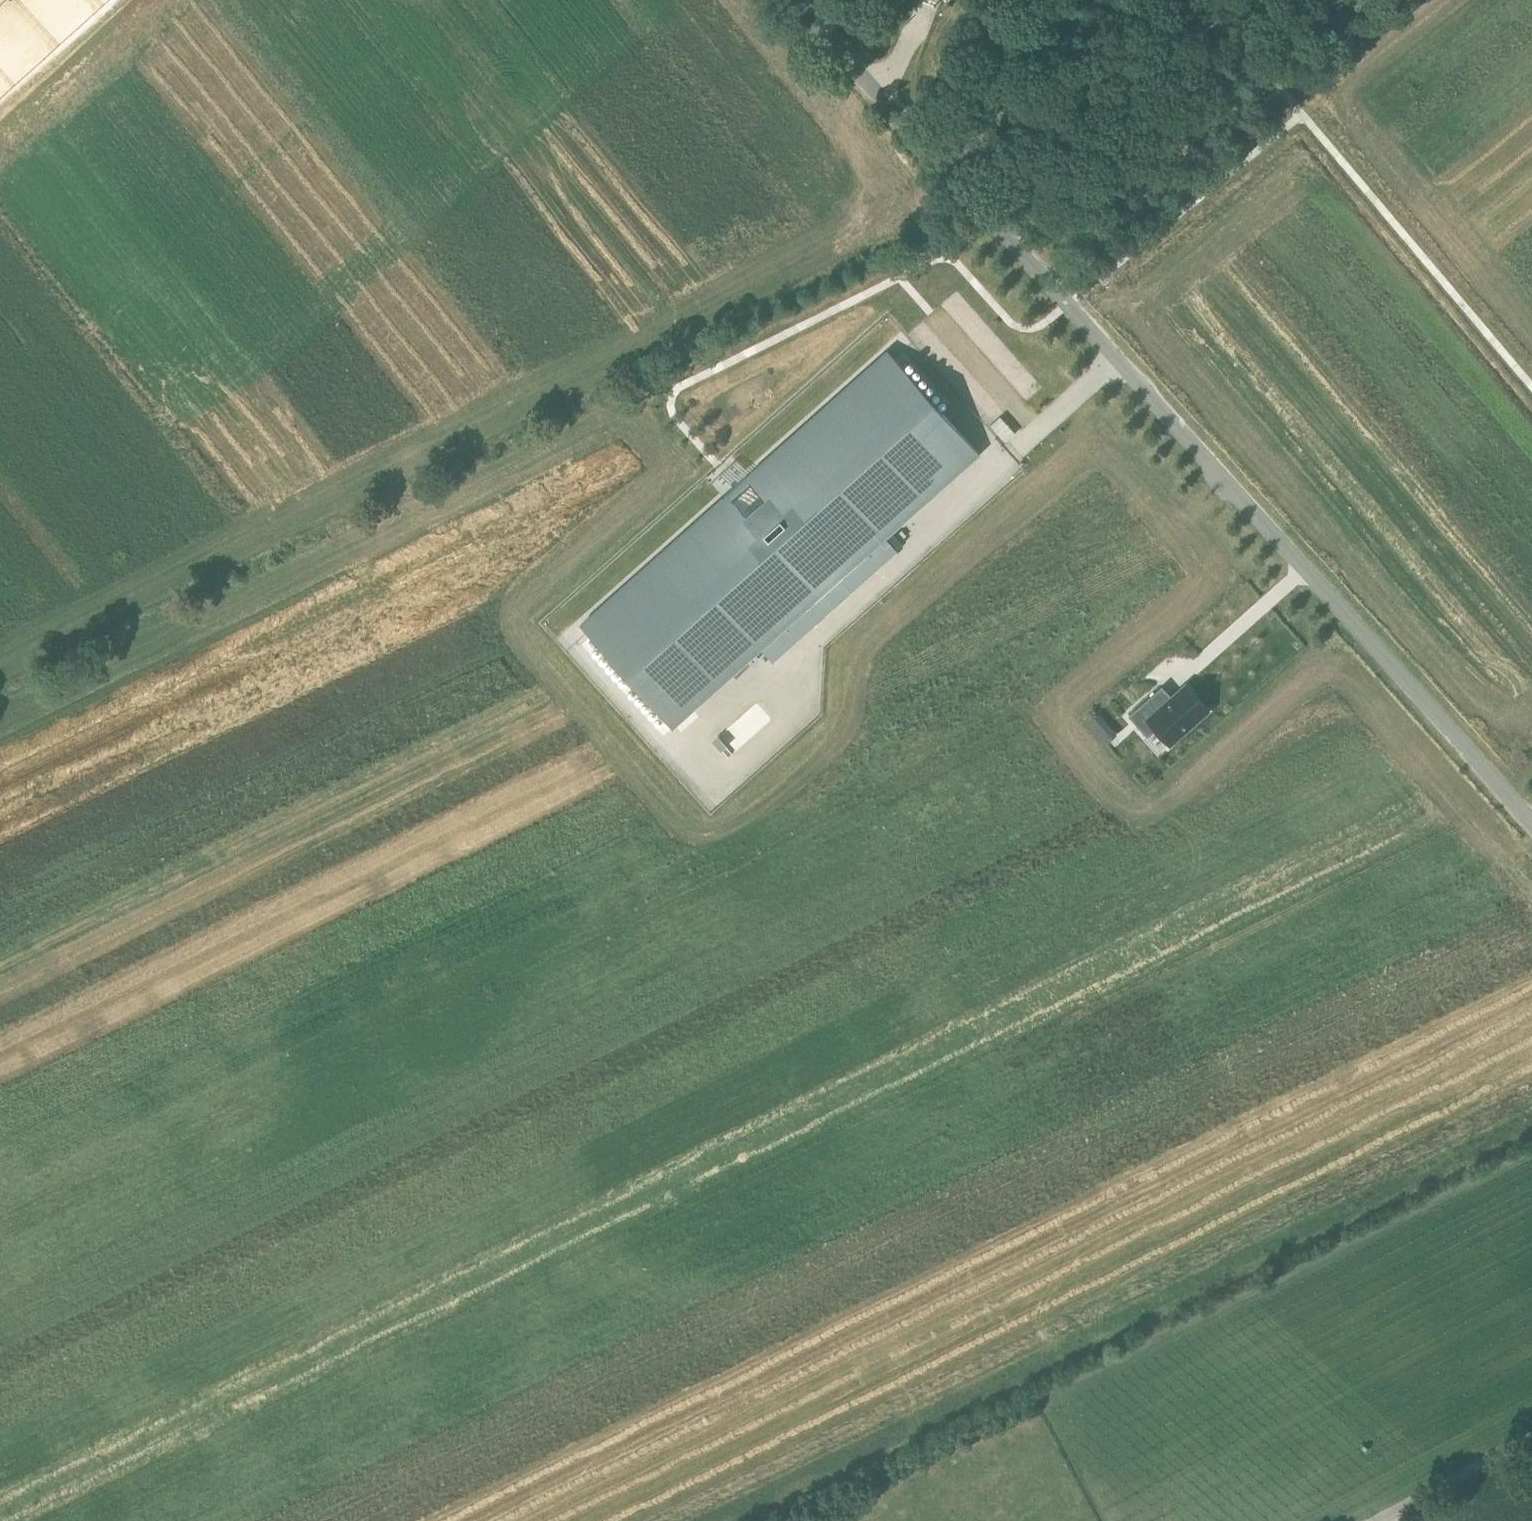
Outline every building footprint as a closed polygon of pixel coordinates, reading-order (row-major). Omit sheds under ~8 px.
[(888,351),(581,625),(673,728),(762,649),(773,662),(898,551),(886,538),(980,454),(888,351)] [(1078,641),(1060,654),(1065,662),(1084,650),(1078,641)] [(1158,688),(1130,713),(1148,734),(1156,727),(1169,743),(1208,708),(1185,682),(1171,695),(1169,693),(1166,696),(1158,688)] [(1092,731),(1105,720),(1099,712),(1086,724),(1092,731)]
